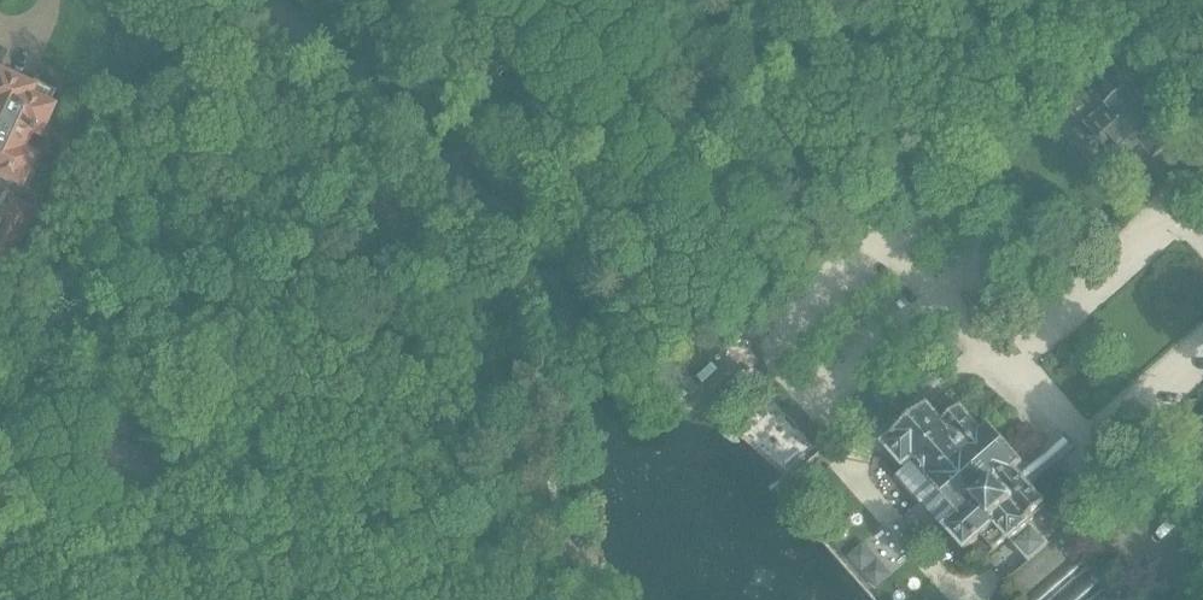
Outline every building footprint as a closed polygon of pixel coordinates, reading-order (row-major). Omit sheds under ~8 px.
[(0,75),(0,174),(21,184),(33,157),(21,151),(31,131),(39,134),(52,107),(28,97),(32,90),(0,75)] [(1121,165),(1143,145),(1156,160),(1173,146),(1124,89),(1084,124),(1095,135),(1094,141),(1097,144),(1102,144),(1121,165)] [(8,211),(5,209),(0,220),(0,262),(7,265),(27,222),(30,224),(35,213),(32,212),(32,210),(28,208),(29,205),(19,200),(17,203),(13,201),(8,211)] [(879,427),(906,404),(887,382),(860,405),(879,427)] [(887,447),(906,469),(896,477),(920,504),(938,525),(944,532),(948,529),(967,550),(974,545),(987,559),(1009,539),(1011,542),(1030,563),(1007,583),(1022,599),(1129,599),(1031,488),(1057,464),(1075,449),(1061,434),(1044,448),(1025,465),(991,426),(984,433),(949,393),(887,447)] [(1187,495),(1174,480),(1164,489),(1177,505),(1187,495)]
